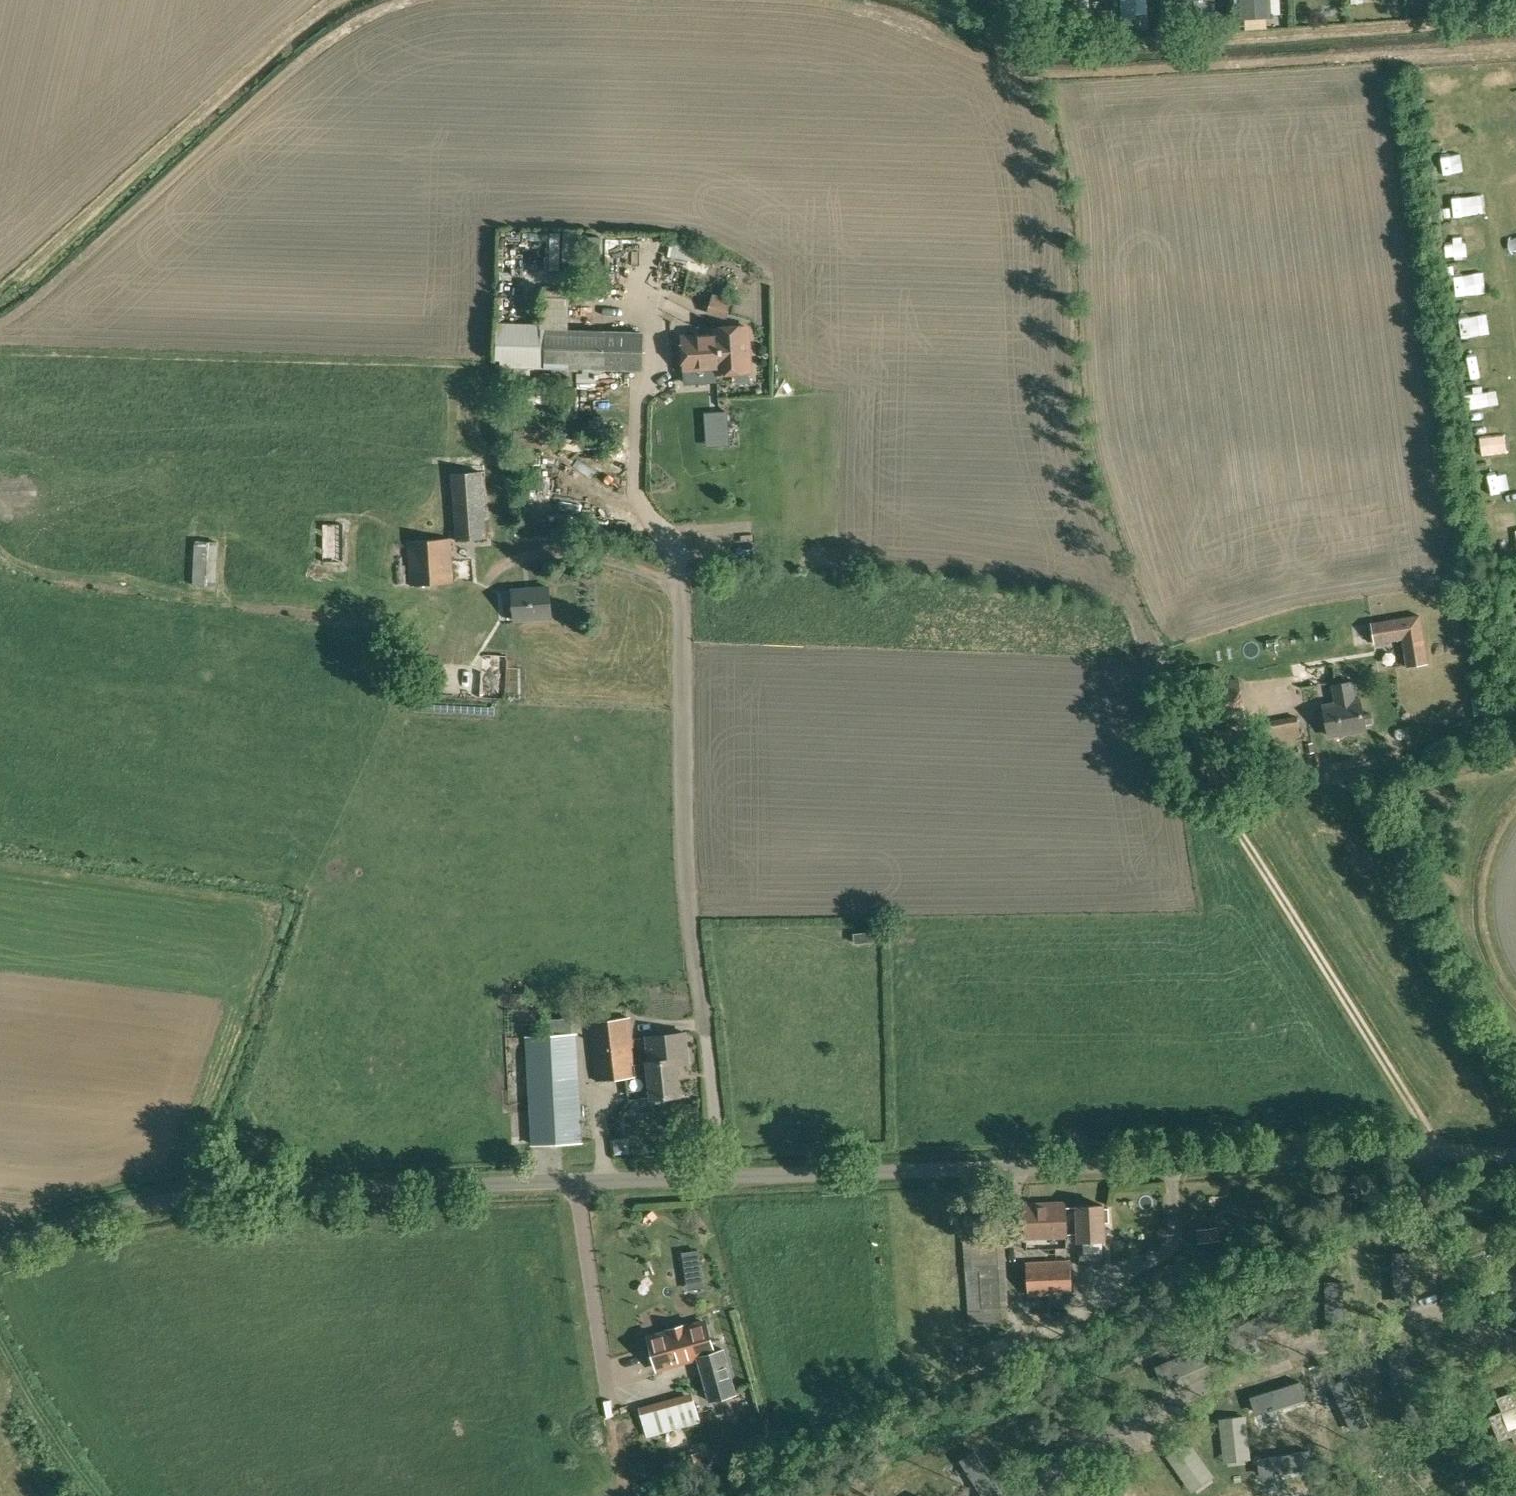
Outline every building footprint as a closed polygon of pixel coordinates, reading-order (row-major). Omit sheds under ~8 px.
[(1130,20),(1155,19),(1154,0),(1129,0),(1130,20)] [(1239,12),(1269,12),(1269,0),(1239,0),(1239,12)] [(1287,14),(1287,0),(1277,0),(1277,14),(1287,14)] [(540,288),(539,329),(546,329),(546,357),(545,367),(642,370),(643,333),(567,330),(568,289),(540,288)] [(750,371),(748,328),(714,330),(714,335),(683,337),(685,371),(716,369),(717,373),(750,371)] [(557,449),(557,475),(612,476),(612,450),(557,449)] [(485,537),(481,470),(451,473),(456,540),(485,537)] [(452,582),(449,537),(407,540),(410,585),(452,582)] [(217,541),(196,540),(194,584),(215,585),(217,541)] [(514,620),(551,617),(549,587),(512,590),(514,620)] [(1406,665),(1426,661),(1418,614),(1371,622),(1374,642),(1402,637),(1406,665)] [(504,698),(507,655),(482,654),(482,666),(482,668),(491,669),(489,697),(497,698),(504,698)] [(1323,705),(1329,734),(1364,728),(1359,698),(1354,699),(1351,681),(1332,685),(1336,703),(1323,705)] [(1300,736),(1296,716),(1259,723),(1263,743),(1300,736)] [(1253,752),(1254,768),(1280,766),(1279,750),(1253,752)] [(635,1074),(634,1063),(629,1017),(588,1021),(595,1080),(635,1075),(635,1074)] [(646,1036),(648,1057),(649,1060),(647,1060),(647,1062),(634,1063),(635,1074),(648,1072),(651,1097),(680,1094),(676,1063),(688,1061),(687,1052),(685,1031),(646,1036)] [(527,1036),(528,1060),(533,1144),(580,1141),(574,1033),(527,1036)] [(1076,1205),(1076,1208),(1065,1208),(1064,1202),(1024,1204),(1026,1236),(1066,1234),(1066,1233),(1078,1232),(1078,1240),(1104,1239),(1103,1221),(1109,1221),(1108,1207),(1103,1207),(1103,1204),(1076,1205)] [(972,1268),(999,1266),(997,1232),(970,1234),(972,1268)] [(685,1266),(700,1264),(698,1251),(683,1253),(685,1266)] [(1072,1292),(1070,1260),(1026,1262),(1027,1294),(1072,1292)] [(697,1357),(709,1400),(736,1393),(723,1349),(713,1351),(705,1321),(685,1327),(685,1325),(668,1329),(668,1332),(649,1337),(657,1368),(697,1357)] [(1496,1398),(1501,1411),(1488,1417),(1501,1445),(1513,1440),(1515,1443),(1515,1442),(1515,1390),(1496,1398)] [(646,1433),(699,1419),(692,1393),(639,1408),(646,1433)] [(691,1470),(702,1467),(697,1449),(686,1453),(691,1470)]
